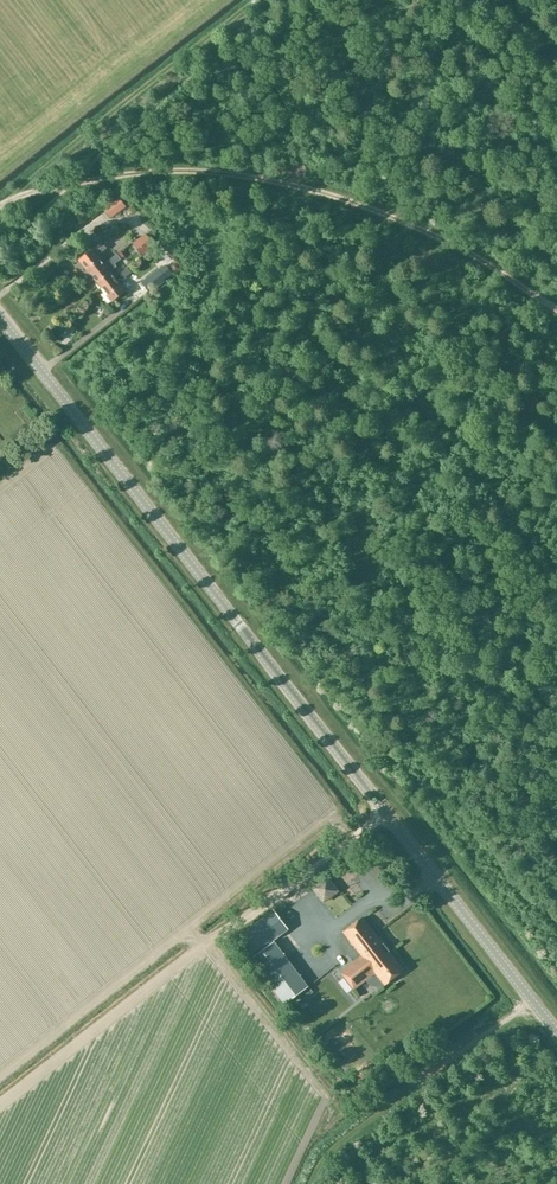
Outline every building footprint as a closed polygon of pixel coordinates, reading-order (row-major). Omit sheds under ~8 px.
[(120,198),(104,210),(110,217),(125,206),(120,198)] [(146,236),(134,245),(141,254),(153,245),(146,236)] [(90,274),(105,263),(98,255),(107,248),(103,243),(79,260),(80,261),(90,274)] [(101,288),(115,277),(111,271),(117,266),(115,264),(121,259),(117,254),(105,263),(90,274),(101,288)] [(111,301),(112,302),(126,291),(126,290),(119,282),(131,272),(127,267),(115,277),(101,288),(111,301)] [(160,270),(143,283),(149,291),(166,278),(160,270)] [(324,904),(340,891),(327,874),(311,887),(324,904)] [(275,908),(237,937),(251,956),(289,927),(275,908)] [(390,981),(409,967),(394,948),(395,947),(389,940),(388,940),(367,914),(349,929),(367,952),(346,969),(359,986),(380,969),(390,981)] [(275,942),(252,959),(287,1004),(309,987),(275,942)] [(321,949),(311,959),(317,966),(328,955),(321,949)] [(63,1034),(70,1040),(76,1034),(70,1027),(63,1034)]
